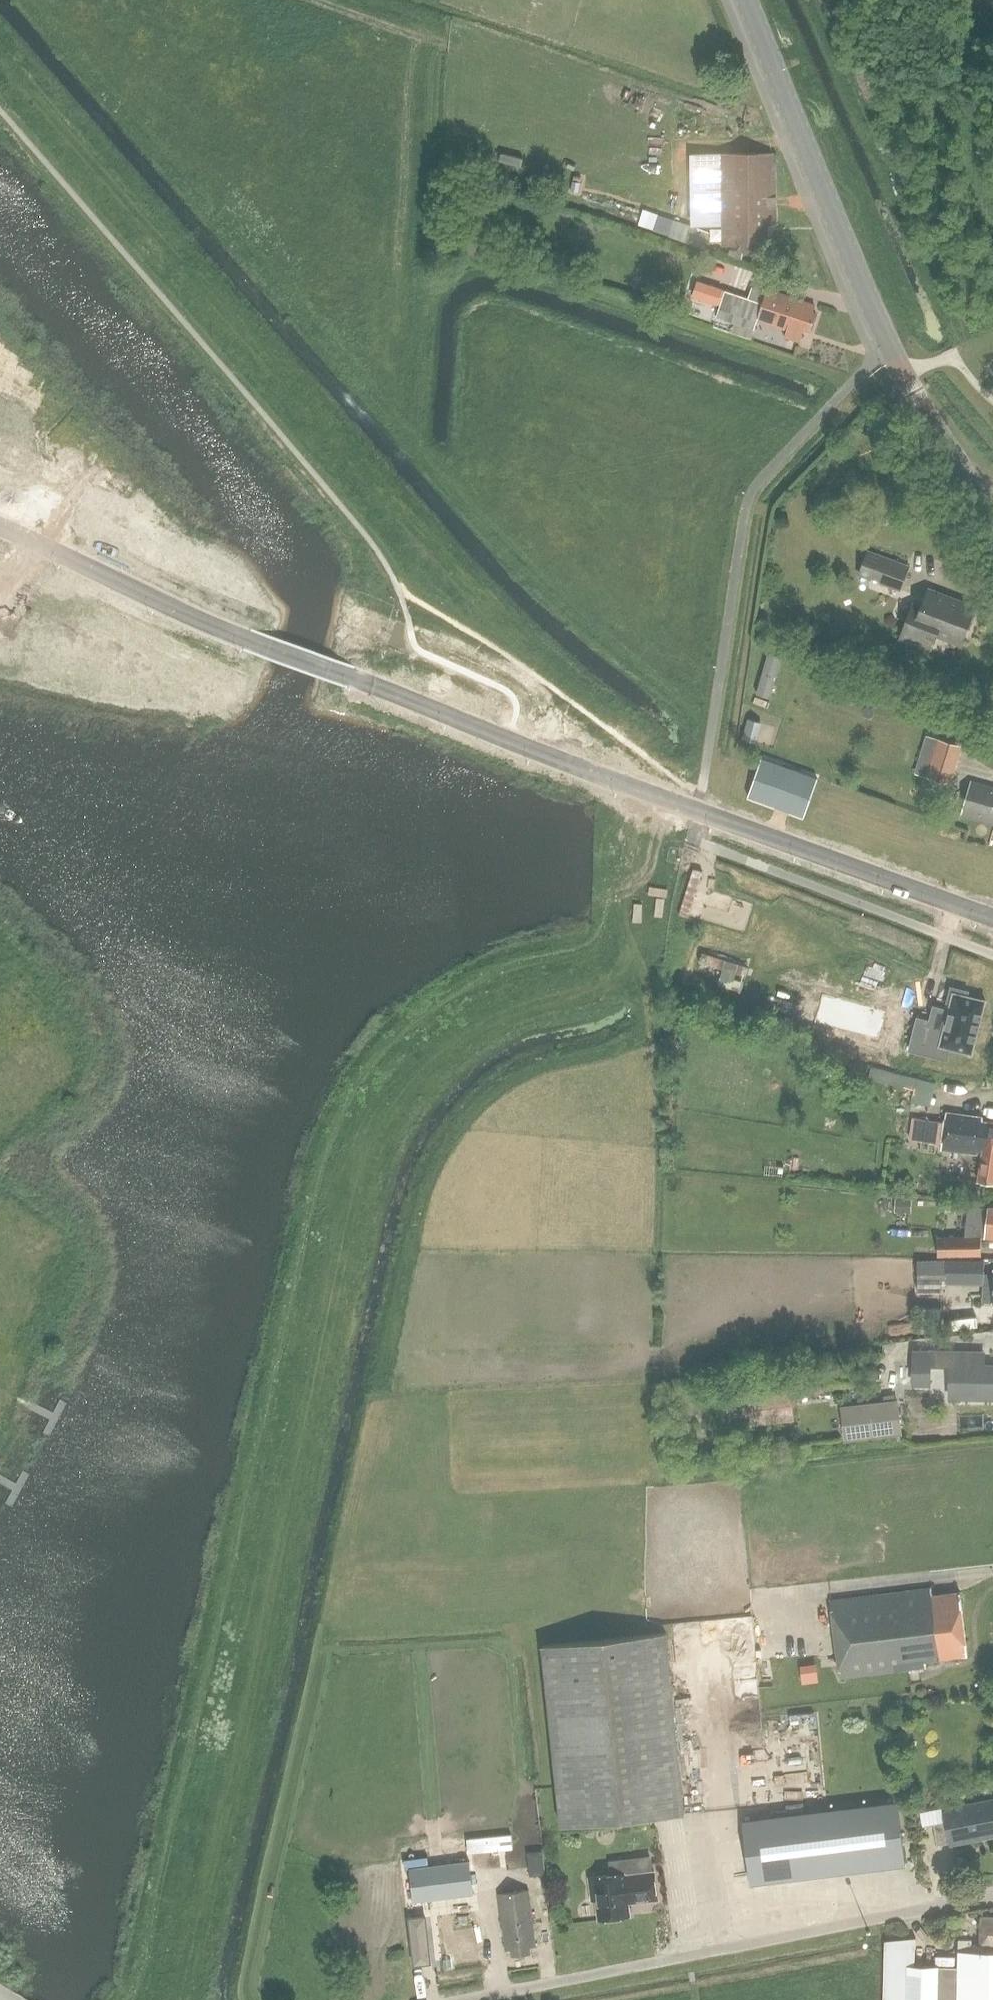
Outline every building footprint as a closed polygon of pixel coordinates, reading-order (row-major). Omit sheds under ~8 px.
[(523,159),(501,153),(499,162),(521,168),(523,159)] [(766,228),(773,227),(772,155),(720,155),(721,225),(722,227),(722,246),(741,246),(741,251),(766,251),(766,228)] [(571,192),(579,193),(581,183),(573,181),(571,192)] [(697,281),(691,299),(719,308),(725,290),(697,281)] [(811,330),(816,316),(812,314),(815,306),(767,290),(766,293),(750,288),(747,298),(726,291),(717,318),(754,331),(757,322),(787,332),(785,339),(800,344),(806,329),(811,330)] [(901,590),(910,567),(868,550),(859,574),(901,590)] [(932,648),(937,635),(961,644),(975,608),(929,591),(923,607),(915,604),(903,637),(932,648)] [(748,720),(742,740),(757,744),(762,724),(748,720)] [(939,740),(928,778),(950,784),(961,747),(939,740)] [(793,801),(807,763),(769,749),(756,787),(793,801)] [(972,783),(963,815),(992,824),(992,789),(972,783)] [(950,1050),(971,1055),(984,1003),(966,998),(967,994),(951,990),(947,1009),(950,1010),(943,1035),(915,1028),(909,1052),(947,1061),(950,1050)] [(818,1026),(879,1041),(886,1014),(825,999),(818,1026)] [(914,1091),(917,1079),(872,1068),(869,1080),(914,1091)] [(986,1121),(986,1119),(949,1113),(944,1149),(985,1155),(982,1181),(992,1182),(992,1122),(986,1121)] [(770,1172),(790,1172),(791,1153),(770,1153),(770,1172)] [(896,1198),(894,1212),(911,1214),(913,1199),(896,1198)] [(968,1207),(965,1237),(940,1237),(940,1253),(981,1253),(982,1237),(989,1237),(988,1238),(992,1238),(992,1210),(968,1207)] [(918,1281),(947,1281),(947,1261),(918,1261),(918,1281)] [(947,1261),(947,1281),(947,1285),(985,1284),(985,1261),(947,1261)] [(986,1354),(913,1352),(912,1386),(931,1386),(932,1367),(954,1368),(953,1397),(992,1398),(992,1365),(986,1365),(986,1354)] [(898,1399),(840,1407),(845,1442),(903,1435),(898,1399)] [(926,1662),(968,1656),(961,1594),(933,1597),(932,1590),(831,1602),(841,1679),(908,1670),(927,1668),(926,1662)] [(667,1633),(542,1646),(561,1824),(686,1811),(667,1633)] [(992,1835),(992,1800),(946,1808),(949,1822),(936,1824),(939,1845),(992,1835)] [(898,1801),(743,1820),(751,1885),(906,1866),(898,1801)] [(469,1862),(410,1869),(414,1902),(473,1894),(469,1862)] [(630,1905),(659,1901),(656,1871),(626,1875),(625,1872),(618,1869),(598,1872),(595,1876),(588,1877),(591,1902),(595,1901),(598,1921),(631,1917),(630,1905)] [(532,1946),(538,1946),(532,1891),(500,1895),(506,1950),(514,1949),(515,1954),(532,1952),(532,1946)] [(983,1919),(982,1946),(972,1946),(972,1941),(959,1941),(958,1969),(914,1968),(915,1942),(885,1942),(884,1999),(992,1999),(992,1919),(983,1919)] [(429,1928),(411,1930),(415,1977),(418,1977),(419,1978),(421,1979),(428,1978),(429,1977),(430,1976),(433,1976),(429,1928)]
